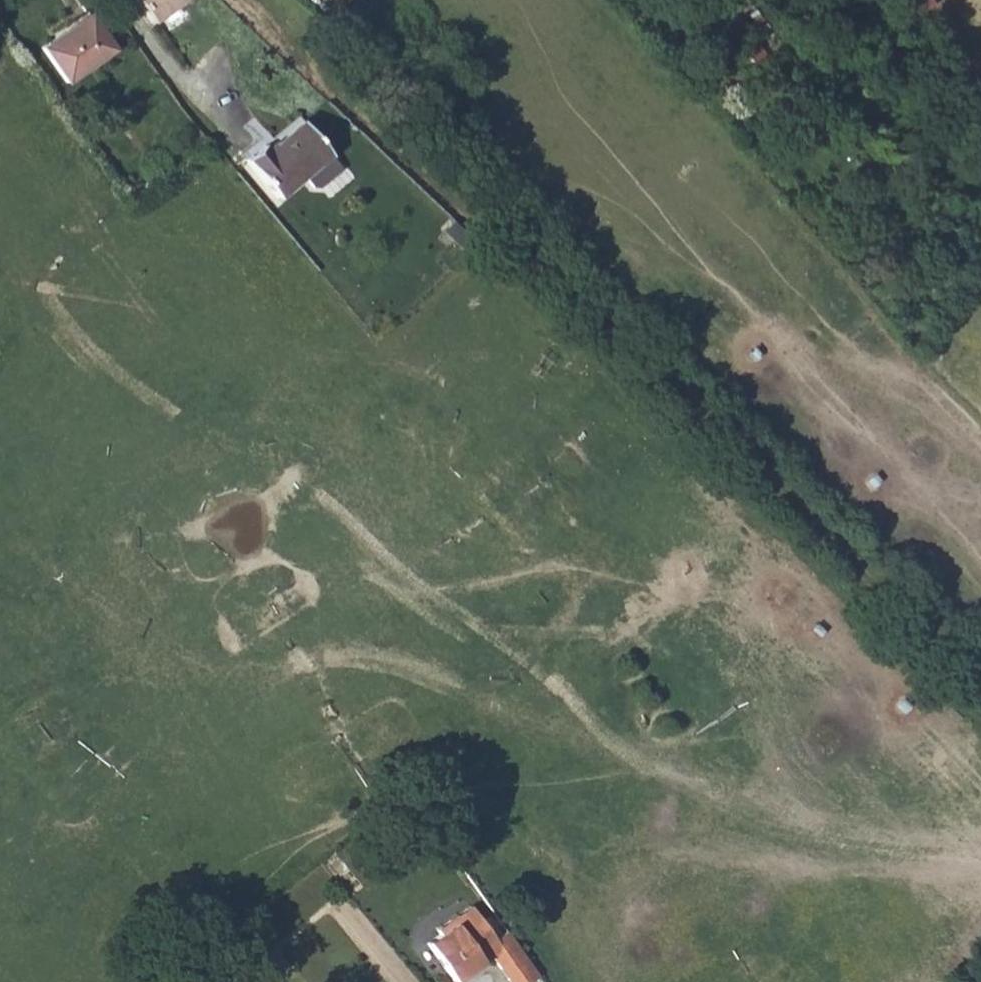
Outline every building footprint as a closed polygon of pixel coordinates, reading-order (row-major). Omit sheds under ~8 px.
[(148,21),(178,0),(133,0),(148,21)] [(112,51),(89,15),(42,47),(64,82),(112,51)] [(323,153),(292,122),(261,154),(255,148),(239,164),(276,200),(299,177),(308,187),(316,187),(336,167),(323,153)] [(438,931),(441,936),(428,945),(454,981),(456,981),(472,971),(469,967),(479,960),(482,964),(492,957),(510,981),(533,981),(540,977),(509,931),(496,941),(472,907),(438,931)] [(472,971),(482,964),(479,960),(469,967),(472,971)]
